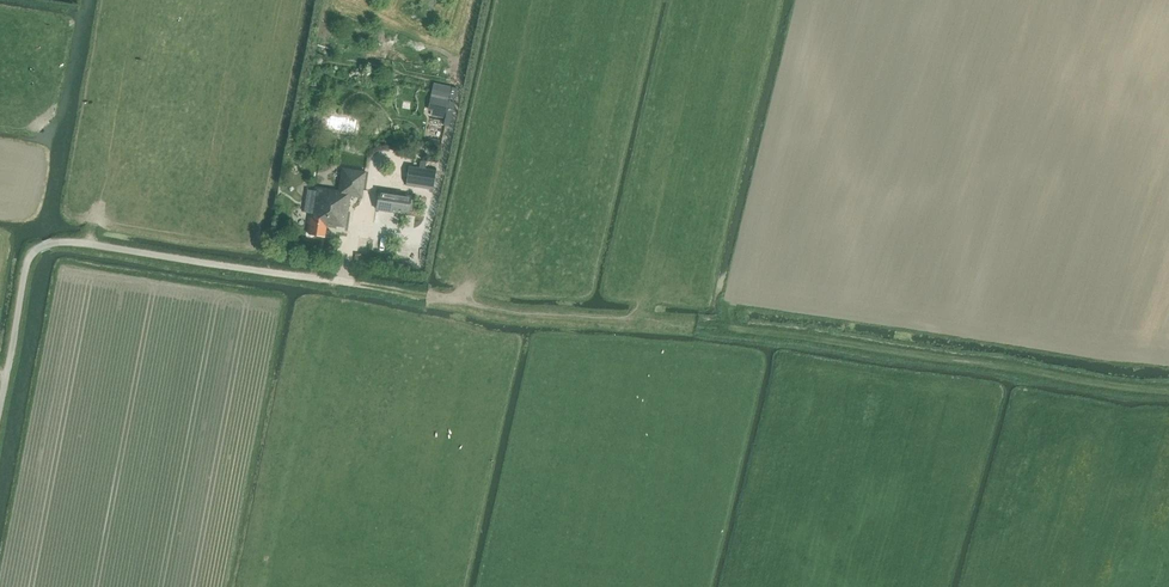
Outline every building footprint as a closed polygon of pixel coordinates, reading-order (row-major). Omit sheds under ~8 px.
[(438,84),(431,115),(445,118),(443,125),(449,126),(454,102),(449,101),(452,87),(438,84)] [(338,132),(356,135),(359,116),(336,112),(337,105),(322,103),(320,111),(312,110),(309,126),(326,129),(325,132),(331,133),(332,127),(339,128),(338,132)] [(425,153),(435,155),(437,145),(427,143),(425,153)] [(409,164),(406,185),(418,187),(433,189),(436,168),(425,167),(426,162),(420,161),(419,166),(409,164)] [(305,223),(304,234),(320,236),(321,226),(331,227),(331,225),(340,227),(343,208),(355,210),(360,171),(337,167),(333,190),(310,187),(305,223)] [(379,191),(377,209),(408,214),(411,196),(379,191)]
